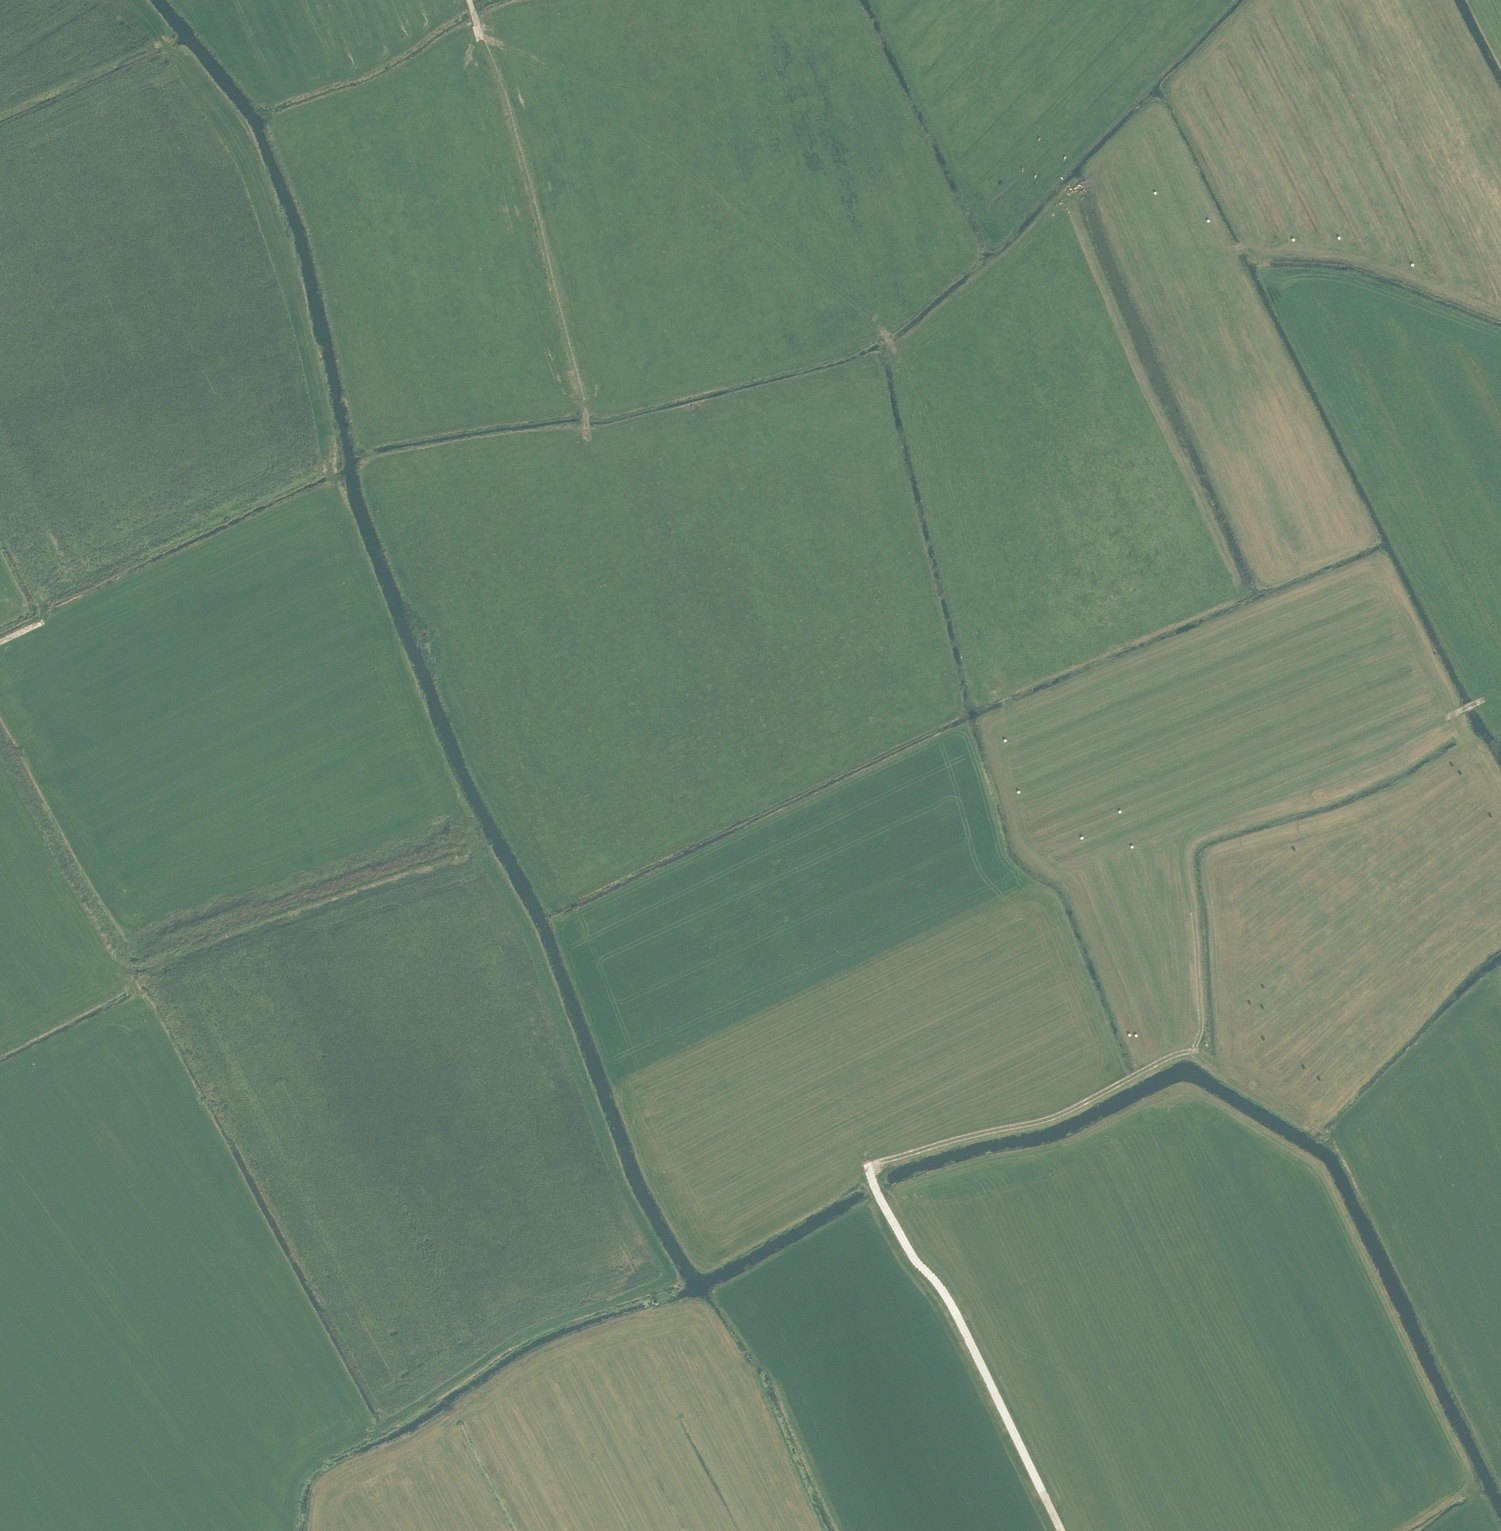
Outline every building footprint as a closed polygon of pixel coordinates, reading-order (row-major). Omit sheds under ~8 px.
[(848,1188),(856,1185),(854,1179),(846,1182),(848,1188)]
